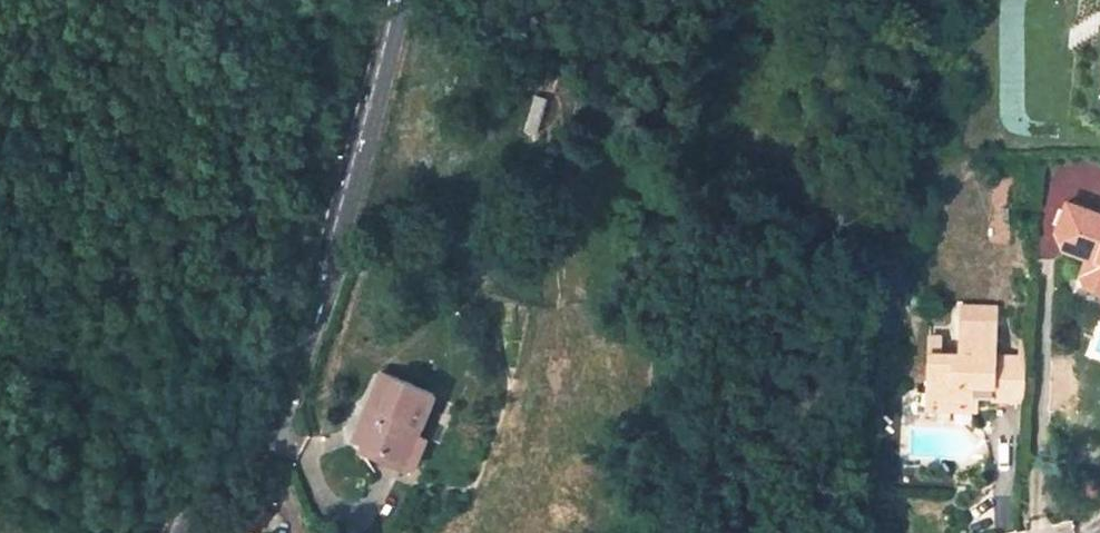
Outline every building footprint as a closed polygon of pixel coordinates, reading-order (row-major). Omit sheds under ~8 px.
[(547,99),(535,95),(525,131),(537,134),(547,99)] [(1088,261),(1082,278),(1086,289),(1099,293),(1099,214),(1067,202),(1056,236),(1063,251),(1088,261)] [(960,354),(937,352),(928,352),(926,396),(951,397),(950,401),(975,402),(976,385),(976,384),(990,385),(989,398),(1024,399),(1025,356),(1018,356),(994,355),(996,323),(961,321),(960,354)] [(929,335),(928,352),(937,352),(937,335),(929,335)] [(1025,356),(1026,341),(1018,341),(1018,356),(1025,356)] [(433,394),(381,372),(367,406),(380,412),(365,447),(404,463),(433,394)] [(926,407),(975,410),(975,402),(950,401),(951,397),(926,396),(926,407)] [(380,412),(367,406),(352,442),(365,447),(380,412)] [(363,454),(384,463),(387,456),(365,447),(363,454)]
